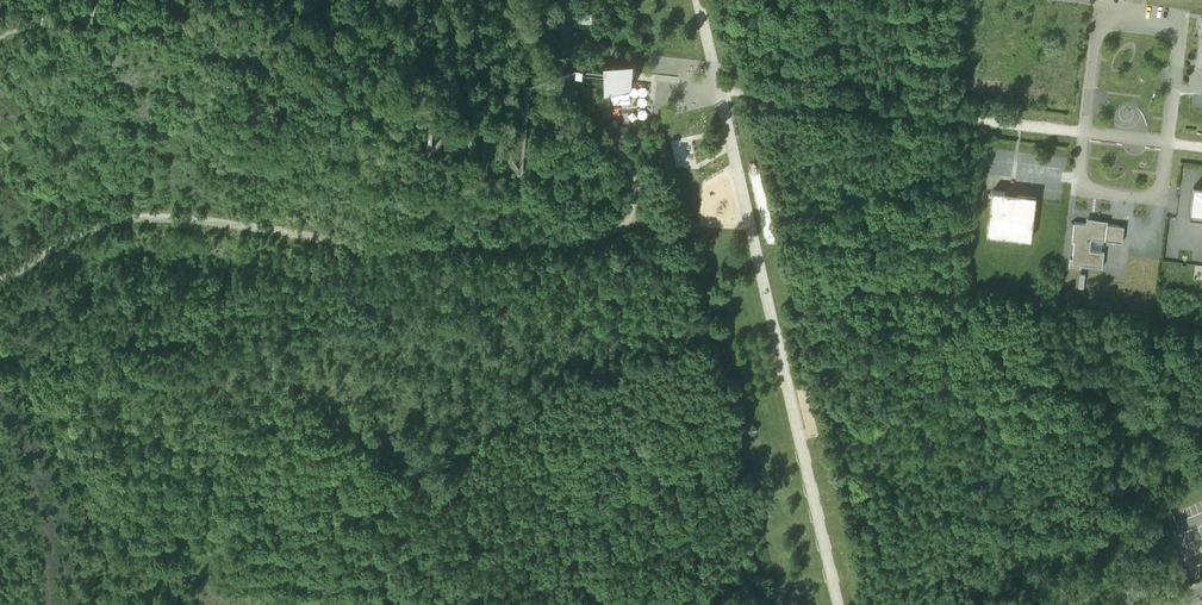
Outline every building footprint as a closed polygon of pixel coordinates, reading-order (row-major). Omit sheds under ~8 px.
[(636,64),(607,67),(608,94),(615,93),(616,95),(631,92),(630,89),(635,87),(636,64)] [(1043,165),(1043,172),(1066,172),(1066,155),(1040,155),(1040,165),(1043,165)] [(1194,186),(1189,218),(1201,220),(1201,187),(1194,186)] [(1017,199),(1005,197),(1005,191),(992,190),(990,210),(993,210),(992,216),(991,221),(989,221),(987,234),(1000,235),(1000,231),(1004,232),(1003,236),(1031,239),(1033,226),(1028,225),(1029,222),(1033,223),(1036,201),(1036,195),(1018,193),(1017,199)] [(1124,226),(1107,224),(1108,220),(1098,219),(1097,225),(1074,222),(1072,240),(1075,241),(1072,259),(1070,259),(1069,265),(1080,267),(1081,264),(1103,267),(1104,252),(1090,250),(1091,238),(1122,242),(1124,226)]
